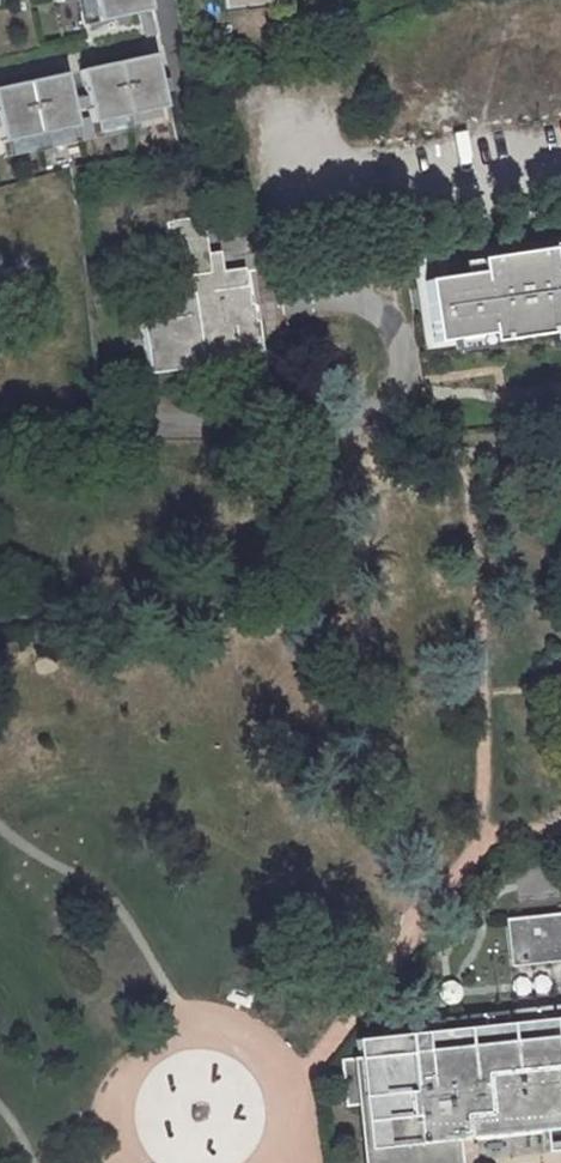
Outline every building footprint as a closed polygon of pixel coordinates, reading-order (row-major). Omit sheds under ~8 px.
[(147,0),(76,0),(81,23),(149,8),(147,0)] [(152,51),(77,67),(88,118),(163,102),(152,51)] [(0,83),(0,138),(73,123),(62,70),(0,83)] [(163,102),(88,118),(92,136),(167,120),(163,102)] [(0,138),(0,148),(2,156),(77,139),(73,123),(0,138)] [(200,222),(165,227),(171,282),(207,276),(204,255),(200,222)] [(146,372),(236,360),(262,356),(257,321),(251,321),(243,268),(221,271),(219,253),(204,255),(207,276),(171,282),(173,294),(136,299),(146,372)] [(490,906),(495,968),(555,962),(560,1016),(342,1037),(354,1162),(455,1162),(453,1140),(530,1133),(532,1153),(560,1150),(560,899),(490,906)]
